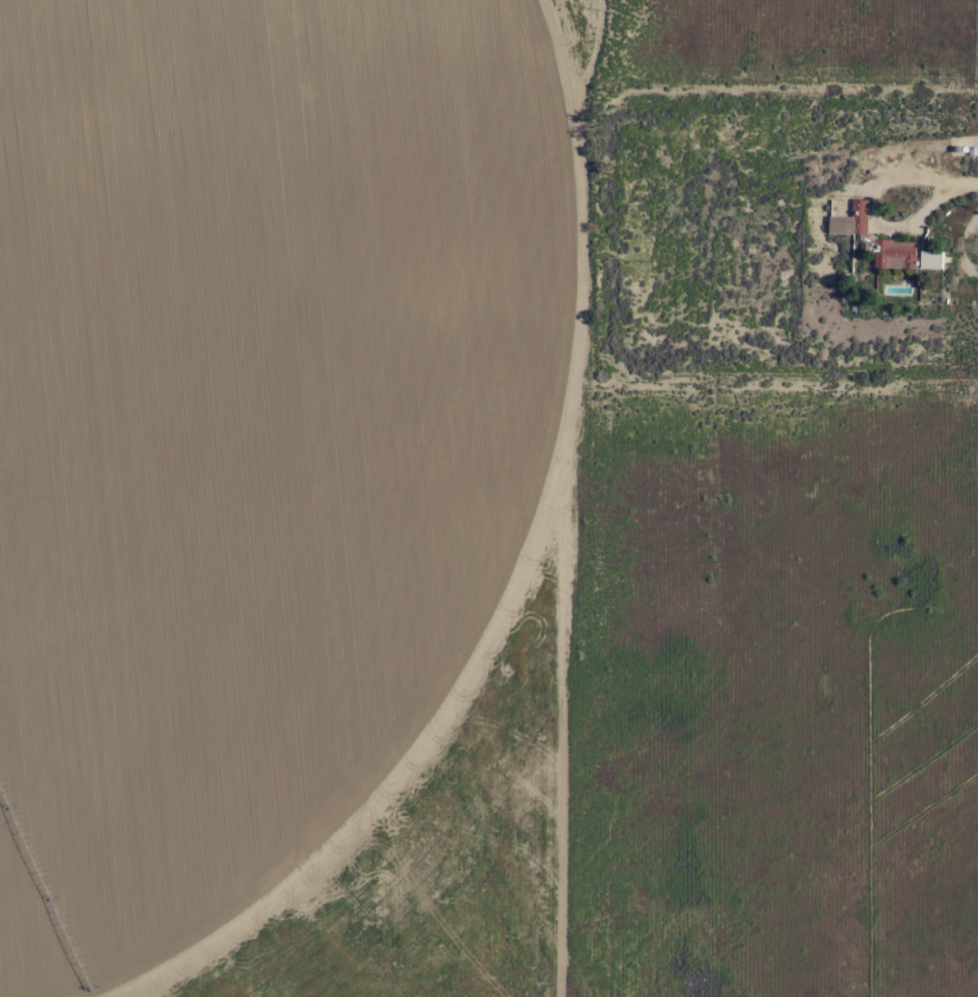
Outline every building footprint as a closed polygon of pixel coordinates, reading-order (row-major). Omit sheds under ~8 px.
[(853,216),(853,199),(869,199),(868,232),(871,232),(879,238),(894,238),(894,241),(917,241),(917,257),(919,257),(918,264),(917,264),(917,268),(875,267),(875,252),(865,252),(865,242),(860,238),(861,233),(830,232),(830,216),(853,216)] [(943,250),(943,268),(922,267),(922,250),(943,250)]
